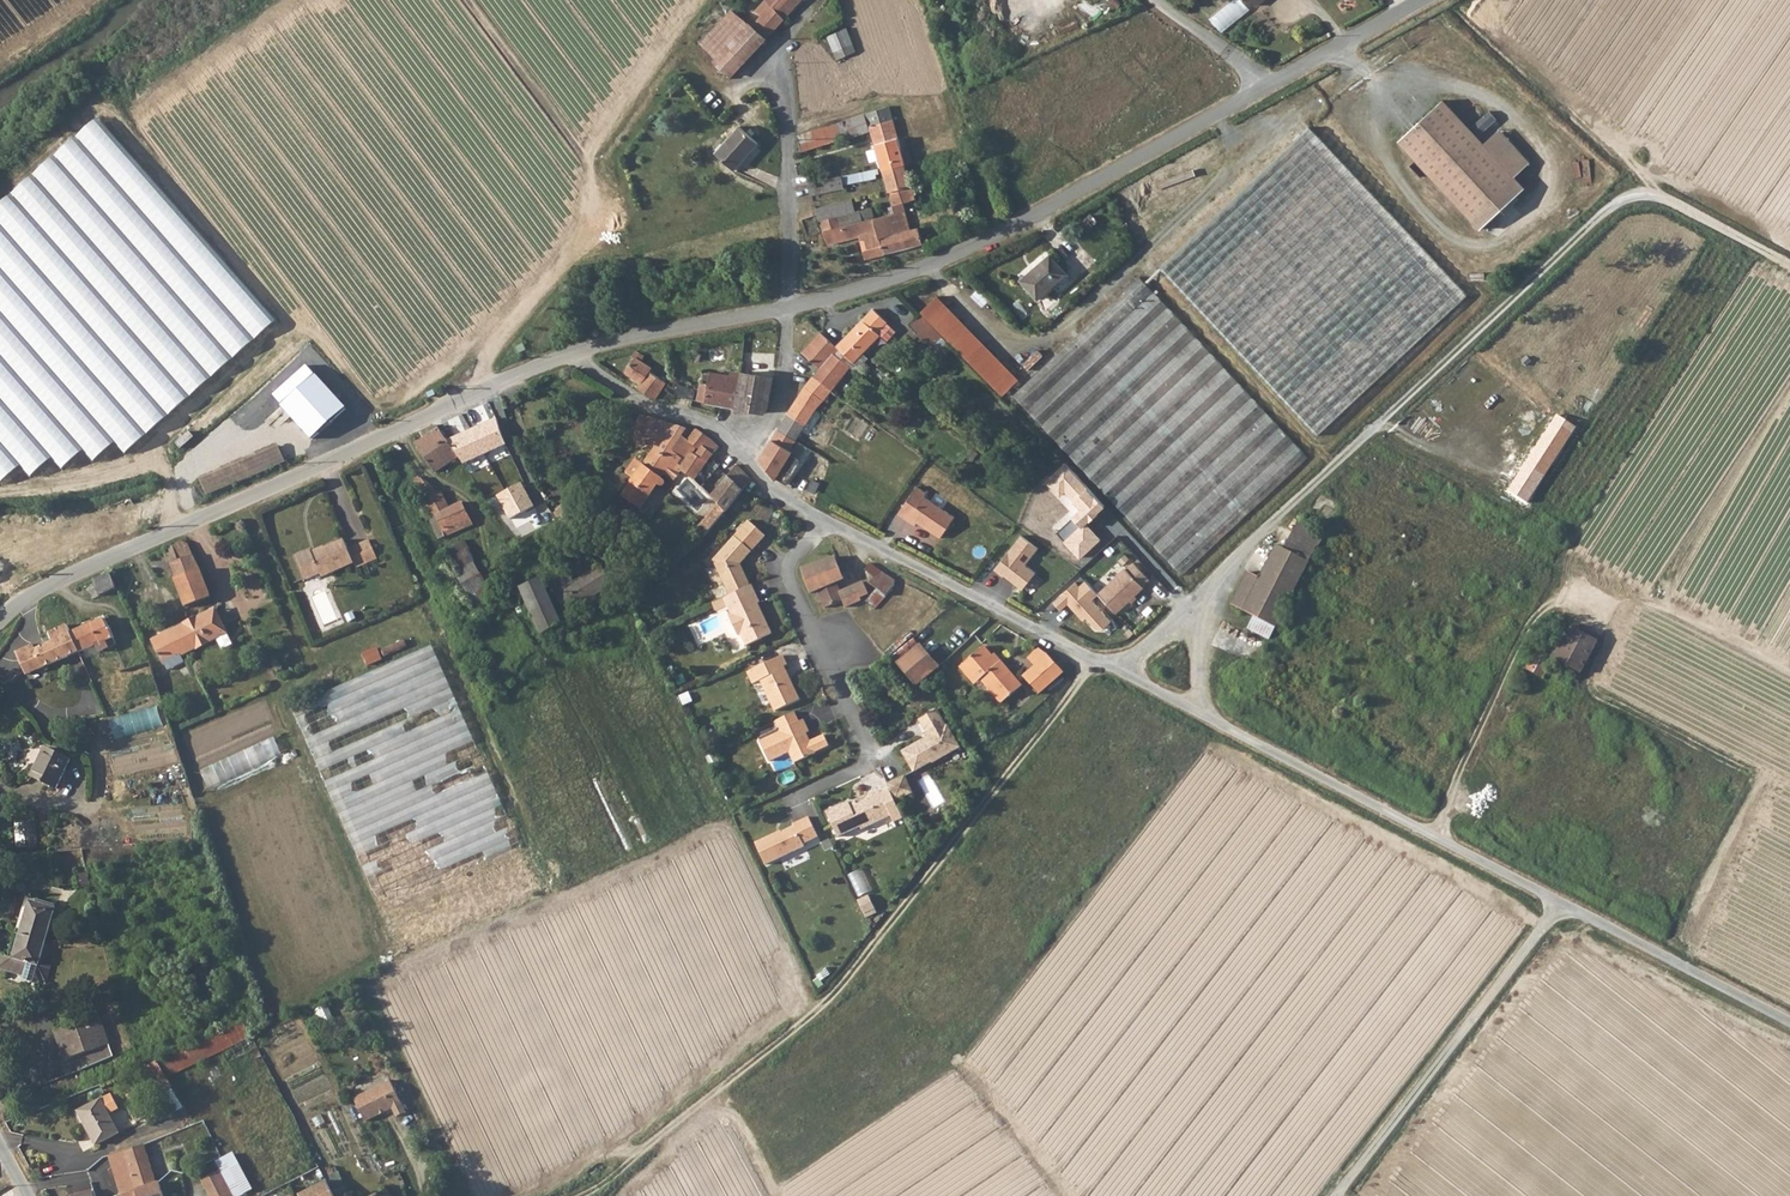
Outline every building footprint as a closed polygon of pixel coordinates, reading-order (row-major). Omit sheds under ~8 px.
[(801,0),(769,0),(766,4),(771,9),(758,22),(751,25),(719,57),(715,61),(730,74),(767,37),(801,0)] [(1212,19),(1224,33),(1252,10),(1244,0),(1235,0),(1212,19)] [(1099,20),(1106,10),(1096,4),(1090,14),(1099,20)] [(719,57),(751,25),(735,10),(705,42),(719,57)] [(836,48),(853,40),(846,25),(829,34),(836,48)] [(1525,188),(1515,177),(1485,144),(1444,99),(1400,140),(1481,228),(1525,188)] [(874,125),(893,120),(889,107),(871,111),(874,125)] [(841,130),(843,139),(872,129),(867,112),(846,120),(848,127),(841,130)] [(102,119),(0,208),(0,486),(21,468),(31,479),(54,459),(65,471),(86,453),(94,463),(117,443),(126,454),(279,321),(102,119)] [(904,163),(897,136),(893,120),(874,125),(875,128),(884,168),(904,163)] [(741,124),(717,149),(735,167),(759,142),(741,124)] [(801,139),(805,152),(843,139),(841,130),(840,125),(801,139)] [(1308,125),(1162,265),(1317,431),(1464,295),(1308,125)] [(1485,144),(1515,177),(1530,162),(1501,129),(1485,144)] [(914,198),(904,163),(884,168),(893,205),(903,203),(907,202),(907,200),(914,198)] [(880,175),(879,169),(844,175),(846,186),(878,180),(876,175),(880,175)] [(895,213),(876,218),(885,254),(922,243),(919,229),(912,231),(903,203),(893,205),(895,213)] [(869,259),(885,254),(876,218),(843,225),(840,215),(821,219),(830,243),(861,235),(869,259)] [(1051,252),(1020,277),(1034,296),(1066,271),(1051,252)] [(1183,575),(1314,451),(1142,268),(1011,392),(1183,575)] [(1015,377),(934,293),(917,309),(998,393),(1015,377)] [(862,353),(863,353),(880,335),(877,332),(887,323),(874,310),(837,349),(833,353),(849,368),(862,353)] [(533,340),(526,333),(521,339),(527,345),(533,340)] [(849,368),(833,353),(837,349),(820,333),(800,353),(818,369),(813,375),(831,390),(849,368)] [(640,384),(637,389),(656,400),(666,381),(659,377),(660,373),(653,368),(652,370),(639,361),(644,354),(637,349),(635,350),(631,356),(635,359),(625,373),(640,384)] [(293,394),(285,401),(316,433),(344,407),(305,365),(285,384),(293,394)] [(697,401),(727,406),(763,412),(767,409),(773,378),(742,373),(741,377),(712,374),(710,381),(702,380),(697,401)] [(788,483),(803,463),(794,457),(798,452),(791,447),(818,408),(824,413),(837,396),(831,390),(813,375),(800,393),(761,458),(776,477),(779,475),(788,483)] [(310,439),(316,433),(285,401),(280,405),(310,439)] [(468,423),(445,439),(457,458),(500,427),(492,412),(494,411),(490,401),(462,413),(468,423)] [(666,422),(633,412),(630,416),(627,424),(635,429),(631,437),(645,445),(651,434),(655,436),(666,422)] [(682,434),(687,427),(671,423),(620,502),(637,515),(668,473),(674,481),(678,477),(683,482),(690,476),(679,467),(684,460),(672,449),(682,434)] [(698,448),(695,445),(688,439),(698,428),(687,427),(682,434),(672,449),(684,460),(691,451),(694,454),(698,448)] [(690,476),(694,480),(718,446),(698,428),(688,439),(695,445),(698,448),(694,454),(691,451),(684,460),(679,467),(690,476)] [(435,473),(457,458),(445,439),(438,429),(423,439),(419,433),(411,438),(435,473)] [(1516,513),(1564,442),(1546,429),(1497,502),(1516,513)] [(277,446),(199,481),(206,497),(284,463),(277,446)] [(798,452),(794,457),(803,463),(802,455),(798,452)] [(727,513),(746,489),(752,479),(737,464),(722,483),(712,474),(701,487),(727,513)] [(422,480),(415,483),(433,520),(436,519),(445,538),(473,524),(462,504),(450,509),(442,493),(438,495),(433,488),(430,489),(427,484),(425,485),(422,480)] [(496,500),(490,504),(493,509),(506,500),(493,480),(486,484),(487,487),(496,500)] [(929,491),(919,484),(899,512),(909,519),(911,516),(939,536),(954,514),(927,494),(929,491)] [(487,487),(481,491),(490,504),(496,500),(487,487)] [(518,538),(535,528),(526,505),(509,516),(518,538)] [(1260,576),(1250,571),(1232,602),(1252,613),(1245,625),(1268,638),(1324,532),(1298,518),(1285,547),(1279,544),(1260,576)] [(433,520),(430,521),(440,541),(445,538),(436,519),(433,520)] [(997,569),(1026,590),(1039,573),(1029,565),(1042,548),(1023,534),(997,569)] [(713,561),(729,596),(730,595),(751,585),(739,563),(752,554),(735,537),(713,561)] [(312,556),(310,550),(296,557),(306,580),(320,574),(321,577),(352,562),(354,567),(375,558),(367,539),(346,548),(342,539),(315,550),(316,554),(312,556)] [(180,562),(194,556),(189,543),(184,541),(173,546),(180,562)] [(445,553),(462,588),(476,606),(493,597),(462,542),(445,553)] [(180,562),(173,546),(163,550),(187,606),(212,595),(194,556),(180,562)] [(845,598),(841,591),(837,581),(843,579),(835,557),(804,568),(813,590),(820,587),(827,605),(845,598)] [(875,608),(896,586),(871,563),(864,571),(873,579),(869,584),(877,591),(867,601),(875,608)] [(1128,568),(1102,593),(1121,615),(1148,589),(1145,586),(1152,580),(1136,564),(1130,570),(1128,568)] [(567,614),(613,585),(601,565),(572,582),(557,591),(554,594),(567,614)] [(102,596),(116,591),(119,591),(111,572),(95,579),(102,596)] [(566,572),(550,581),(557,591),(572,582),(566,572)] [(541,581),(522,591),(533,616),(531,617),(541,636),(560,624),(541,581)] [(848,605),(861,600),(860,598),(868,595),(863,583),(841,591),(845,598),(848,605)] [(761,602),(751,585),(730,595),(729,596),(724,598),(727,606),(732,615),(729,616),(738,635),(742,633),(747,644),(773,632),(759,603),(761,602)] [(717,611),(727,606),(724,598),(713,603),(717,611)] [(217,608),(174,630),(188,655),(219,639),(225,649),(235,644),(217,608)] [(131,609),(126,612),(133,629),(138,626),(131,609)] [(125,632),(133,629),(126,612),(105,620),(113,638),(125,632)] [(98,651),(115,644),(113,638),(105,620),(105,619),(73,634),(79,653),(95,646),(98,651)] [(861,622),(869,633),(880,626),(874,619),(866,623),(865,620),(862,620),(861,622)] [(56,642),(73,634),(69,625),(52,633),(56,642)] [(1574,625),(1556,659),(1583,673),(1601,640),(1574,625)] [(152,641),(168,670),(183,663),(181,658),(188,655),(174,630),(152,641)] [(125,632),(113,638),(115,644),(127,638),(125,632)] [(79,653),(73,634),(56,642),(37,650),(34,644),(17,652),(28,674),(79,653)] [(541,891),(433,644),(294,704),(401,951),(541,891)] [(899,664),(917,687),(931,675),(940,668),(921,645),(899,664)] [(1023,678),(1038,695),(1066,672),(1060,666),(1062,664),(1048,652),(1038,645),(1028,652),(1032,657),(1028,661),(1034,668),(1023,678)] [(369,665),(384,659),(379,647),(364,653),(369,665)] [(973,680),(978,675),(997,660),(994,657),(986,648),(963,669),(973,680)] [(1535,652),(1528,670),(1547,677),(1553,659),(1535,652)] [(753,684),(761,680),(776,710),(800,698),(784,666),(788,664),(783,654),(748,672),(753,684)] [(1003,703),(1022,687),(1002,662),(999,664),(997,660),(978,675),(982,680),(1003,703)] [(978,675),(973,680),(977,684),(982,680),(978,675)] [(119,741),(165,726),(159,707),(113,722),(119,741)] [(914,771),(933,762),(933,763),(963,747),(951,724),(948,726),(938,708),(920,718),(929,737),(903,750),(914,771)] [(832,742),(826,732),(813,739),(808,739),(805,734),(811,731),(804,718),(762,742),(772,761),(790,751),(797,762),(832,742)] [(211,788),(285,758),(277,738),(203,768),(211,788)] [(42,765),(38,763),(32,777),(54,786),(69,757),(50,749),(42,765)] [(776,770),(794,762),(791,753),(772,762),(776,770)] [(916,791),(923,788),(919,779),(932,773),(929,766),(909,774),(916,791)] [(907,772),(889,781),(897,798),(915,789),(907,772)] [(933,807),(945,802),(933,774),(921,779),(933,807)] [(850,798),(828,808),(841,833),(862,823),(864,825),(892,812),(891,809),(880,788),(870,793),(872,795),(854,804),(850,798)] [(901,805),(891,809),(892,812),(895,819),(906,814),(901,805)] [(778,833),(761,840),(772,865),(810,846),(808,843),(823,836),(812,815),(797,822),(799,826),(780,835),(778,833)] [(38,820),(17,821),(18,847),(39,847),(38,820)] [(849,875),(860,897),(874,890),(864,868),(849,875)] [(875,894),(864,899),(871,912),(881,907),(875,894)] [(20,936),(46,944),(56,909),(31,901),(20,936)] [(20,936),(14,957),(1,954),(0,957),(0,971),(23,977),(22,980),(35,984),(36,981),(46,983),(51,966),(41,963),(46,944),(20,936)] [(243,1017),(161,1058),(169,1074),(250,1031),(243,1017)] [(106,1018),(99,1021),(108,1046),(118,1072),(124,1070),(106,1018)] [(65,1063),(108,1046),(99,1021),(56,1036),(65,1063)] [(108,1046),(65,1063),(60,1065),(70,1091),(118,1072),(108,1046)] [(189,1071),(172,1079),(181,1096),(198,1087),(189,1071)] [(389,1084),(353,1101),(365,1125),(391,1112),(395,1120),(404,1116),(389,1084)] [(110,1098),(77,1114),(94,1149),(117,1138),(107,1117),(117,1112),(110,1098)] [(168,1142),(154,1149),(160,1160),(173,1152),(168,1142)] [(140,1143),(112,1154),(116,1165),(110,1167),(119,1195),(155,1185),(140,1143)] [(112,1154),(106,1156),(110,1167),(116,1165),(112,1154)] [(288,1167),(278,1171),(282,1180),(292,1175),(288,1167)] [(200,1181),(205,1191),(224,1180),(219,1171),(200,1181)] [(207,1193),(208,1195),(239,1195),(237,1192),(231,1195),(224,1180),(205,1191),(207,1193)] [(298,1195),(299,1195),(333,1195),(325,1181),(298,1195)] [(155,1185),(119,1195),(120,1195),(162,1195),(158,1184),(155,1185)] [(373,1195),(399,1195),(395,1187),(373,1195)]
